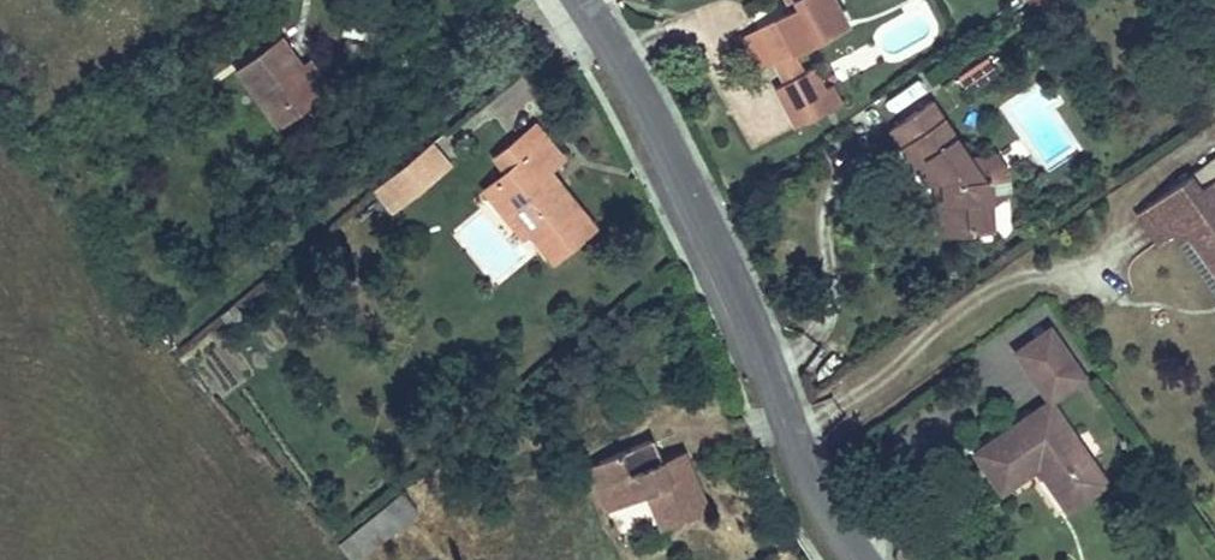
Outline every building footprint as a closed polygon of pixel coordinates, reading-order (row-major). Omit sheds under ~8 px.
[(751,30),(769,63),(794,49),(841,24),(827,0),(786,0),(790,8),(751,30)] [(769,63),(751,30),(733,39),(750,72),(767,64),(769,63)] [(316,101),(295,72),(273,42),(232,72),(274,130),(316,101)] [(769,63),(767,64),(778,84),(805,69),(794,49),(769,63)] [(308,63),(295,72),(316,101),(329,93),(308,63)] [(778,84),(773,86),(795,125),(836,103),(826,85),(819,89),(808,68),(805,69),(778,84)] [(925,103),(885,130),(922,185),(937,184),(940,240),(962,240),(962,229),(987,227),(986,181),(976,181),(925,103)] [(513,164),(497,176),(474,195),(495,221),(518,203),(536,224),(521,237),(542,262),(579,231),(537,178),(549,167),(522,132),(500,148),(513,164)] [(484,161),(497,176),(513,164),(500,148),(484,161)] [(402,168),(420,189),(442,171),(425,150),(402,168)] [(402,168),(378,186),(395,208),(420,189),(402,168)] [(1154,199),(1174,227),(1214,282),(1214,174),(1196,187),(1186,176),(1154,199)] [(1174,227),(1154,199),(1130,217),(1151,245),(1174,227)] [(1009,355),(1044,406),(1082,379),(1045,329),(1009,355)] [(1101,486),(1044,406),(972,456),(1001,496),(1034,472),(1063,512),(1101,486)] [(640,437),(589,460),(609,504),(637,492),(654,529),(702,507),(679,457),(655,468),(650,458),(640,437)] [(675,447),(650,458),(655,468),(679,457),(675,447)] [(609,504),(589,460),(576,466),(596,510),(609,504)] [(333,538),(352,559),(353,559),(389,531),(370,508),(333,538)]
